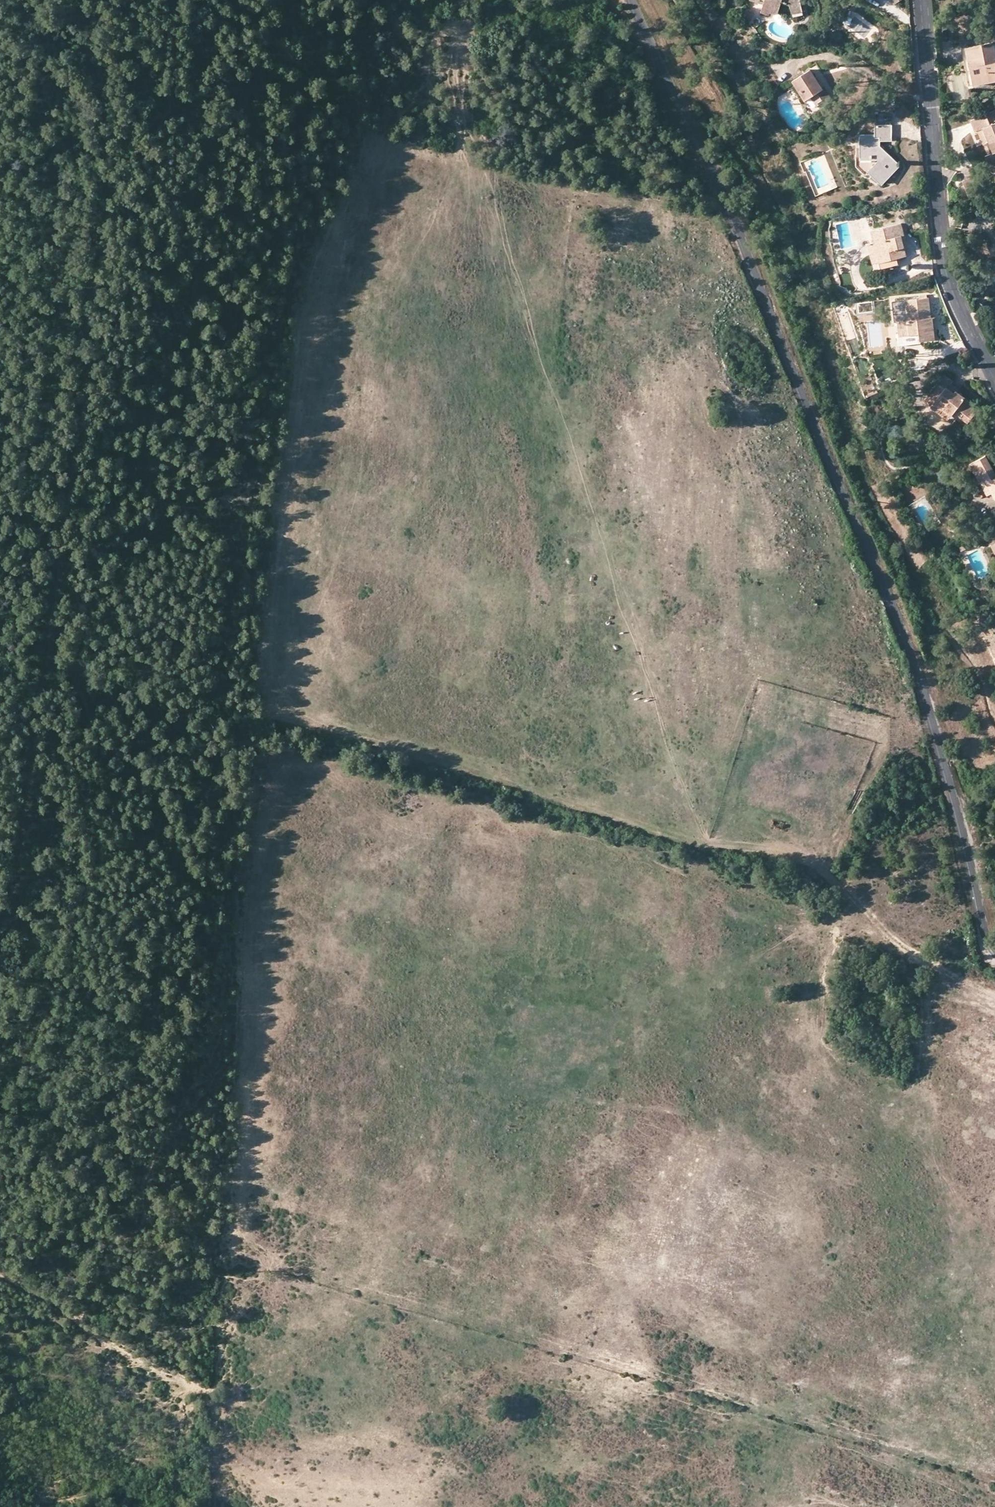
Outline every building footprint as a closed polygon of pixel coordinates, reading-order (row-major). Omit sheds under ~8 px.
[(763,3),(761,13),(769,15),(770,12),(773,14),(778,13),(780,4),(789,6),(790,10),(800,7),(799,1),(799,0),(754,0),(763,3)] [(966,46),(973,83),(994,79),(994,49),(993,41),(966,46)] [(969,84),(973,83),(966,46),(962,47),(969,84)] [(831,97),(824,88),(822,89),(810,70),(792,82),(804,101),(801,103),(809,115),(821,107),(819,105),(831,97)] [(977,130),(981,129),(987,143),(991,153),(985,156),(990,167),(994,165),(994,110),(970,121),(974,132),(977,130)] [(891,141),(891,124),(874,125),(874,134),(860,135),(860,160),(856,160),(856,165),(860,171),(864,176),(867,172),(881,185),(899,166),(880,146),(880,141),(891,141)] [(983,145),(987,143),(981,129),(977,130),(983,145)] [(981,191),(976,179),(961,186),(966,197),(981,191)] [(903,234),(900,223),(870,230),(873,242),(870,243),(873,255),(876,255),(877,262),(880,261),(882,269),(900,264),(898,257),(904,255),(903,248),(900,235),(903,234)] [(873,271),(882,269),(880,261),(877,262),(876,255),(873,255),(870,243),(867,244),(873,271)] [(930,317),(927,298),(905,300),(907,320),(897,321),(899,334),(918,332),(919,339),(919,341),(933,339),(932,327),(928,328),(927,317),(930,317)] [(910,341),(919,339),(918,332),(899,334),(899,340),(909,339),(910,341)] [(944,375),(929,393),(935,398),(929,405),(947,420),(954,412),(959,416),(967,422),(978,408),(956,391),(955,393),(948,388),(951,384),(953,381),(944,375)] [(957,389),(951,384),(948,388),(955,393),(956,391),(957,389)] [(923,401),(929,405),(935,398),(929,393),(923,401)] [(952,424),(959,416),(954,412),(947,420),(952,424)] [(975,461),(992,493),(994,498),(994,473),(986,456),(975,461)] [(986,495),(992,493),(975,461),(970,464),(986,495)]
